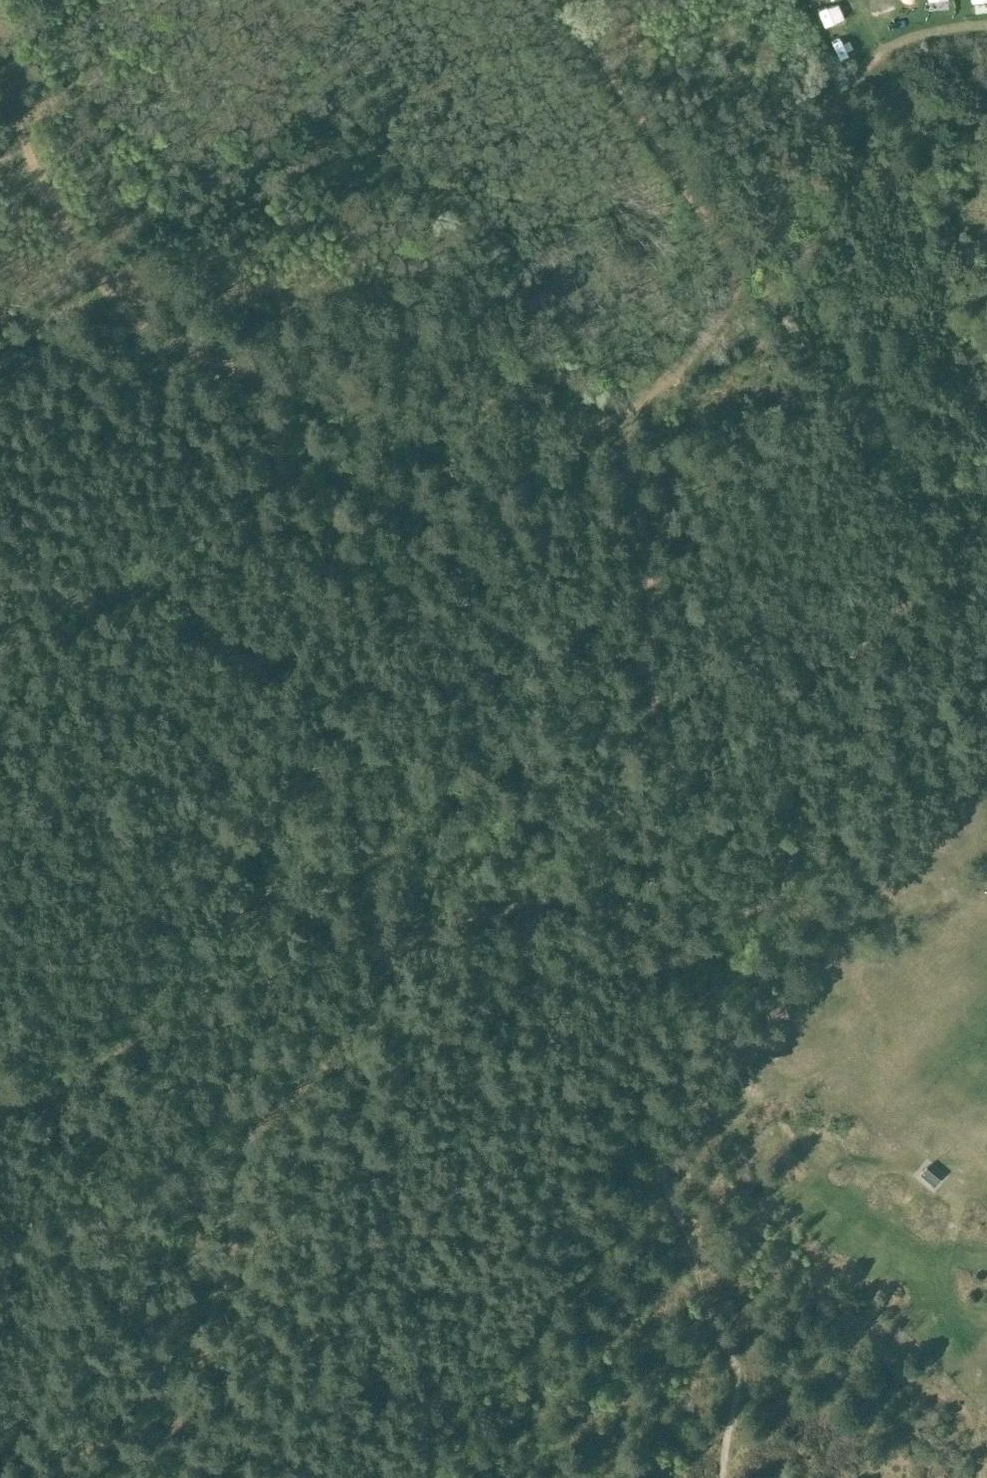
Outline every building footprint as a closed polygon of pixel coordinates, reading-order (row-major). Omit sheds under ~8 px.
[(947,1175),(954,1167),(940,1156),(934,1163),(947,1175)] [(934,1185),(939,1179),(926,1168),(920,1174),(934,1185)]
